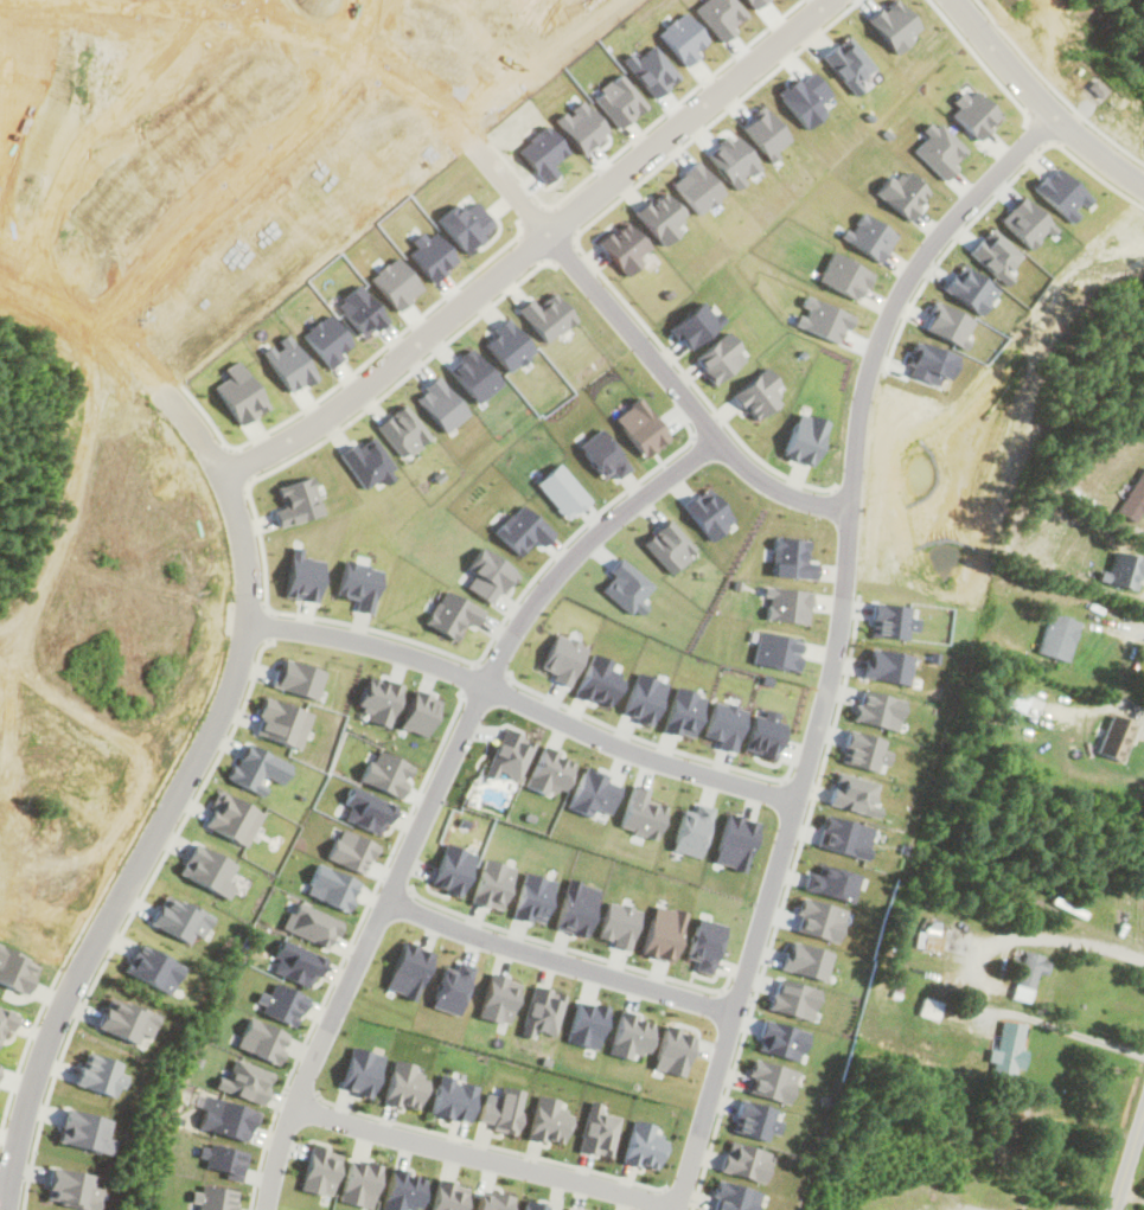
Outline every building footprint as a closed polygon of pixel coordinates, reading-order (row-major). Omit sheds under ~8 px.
[(1143,507),(1143,467),(1115,511),(1134,523),(1143,507)] [(1078,620),(1048,612),(1037,652),(1066,661),(1078,620)] [(1095,752),(1120,762),(1136,725),(1111,714),(1095,752)] [(915,944),(933,952),(944,926),(929,919),(923,932),(920,931),(915,944)] [(1034,973),(1045,975),(1048,957),(1019,953),(1012,1000),(1030,1002),(1034,973)] [(918,1015),(936,1019),(940,1002),(922,998),(918,1015)] [(996,1051),(991,1050),(988,1069),(1021,1075),(1026,1050),(1020,1049),(1024,1025),(1001,1020),(996,1051)]
